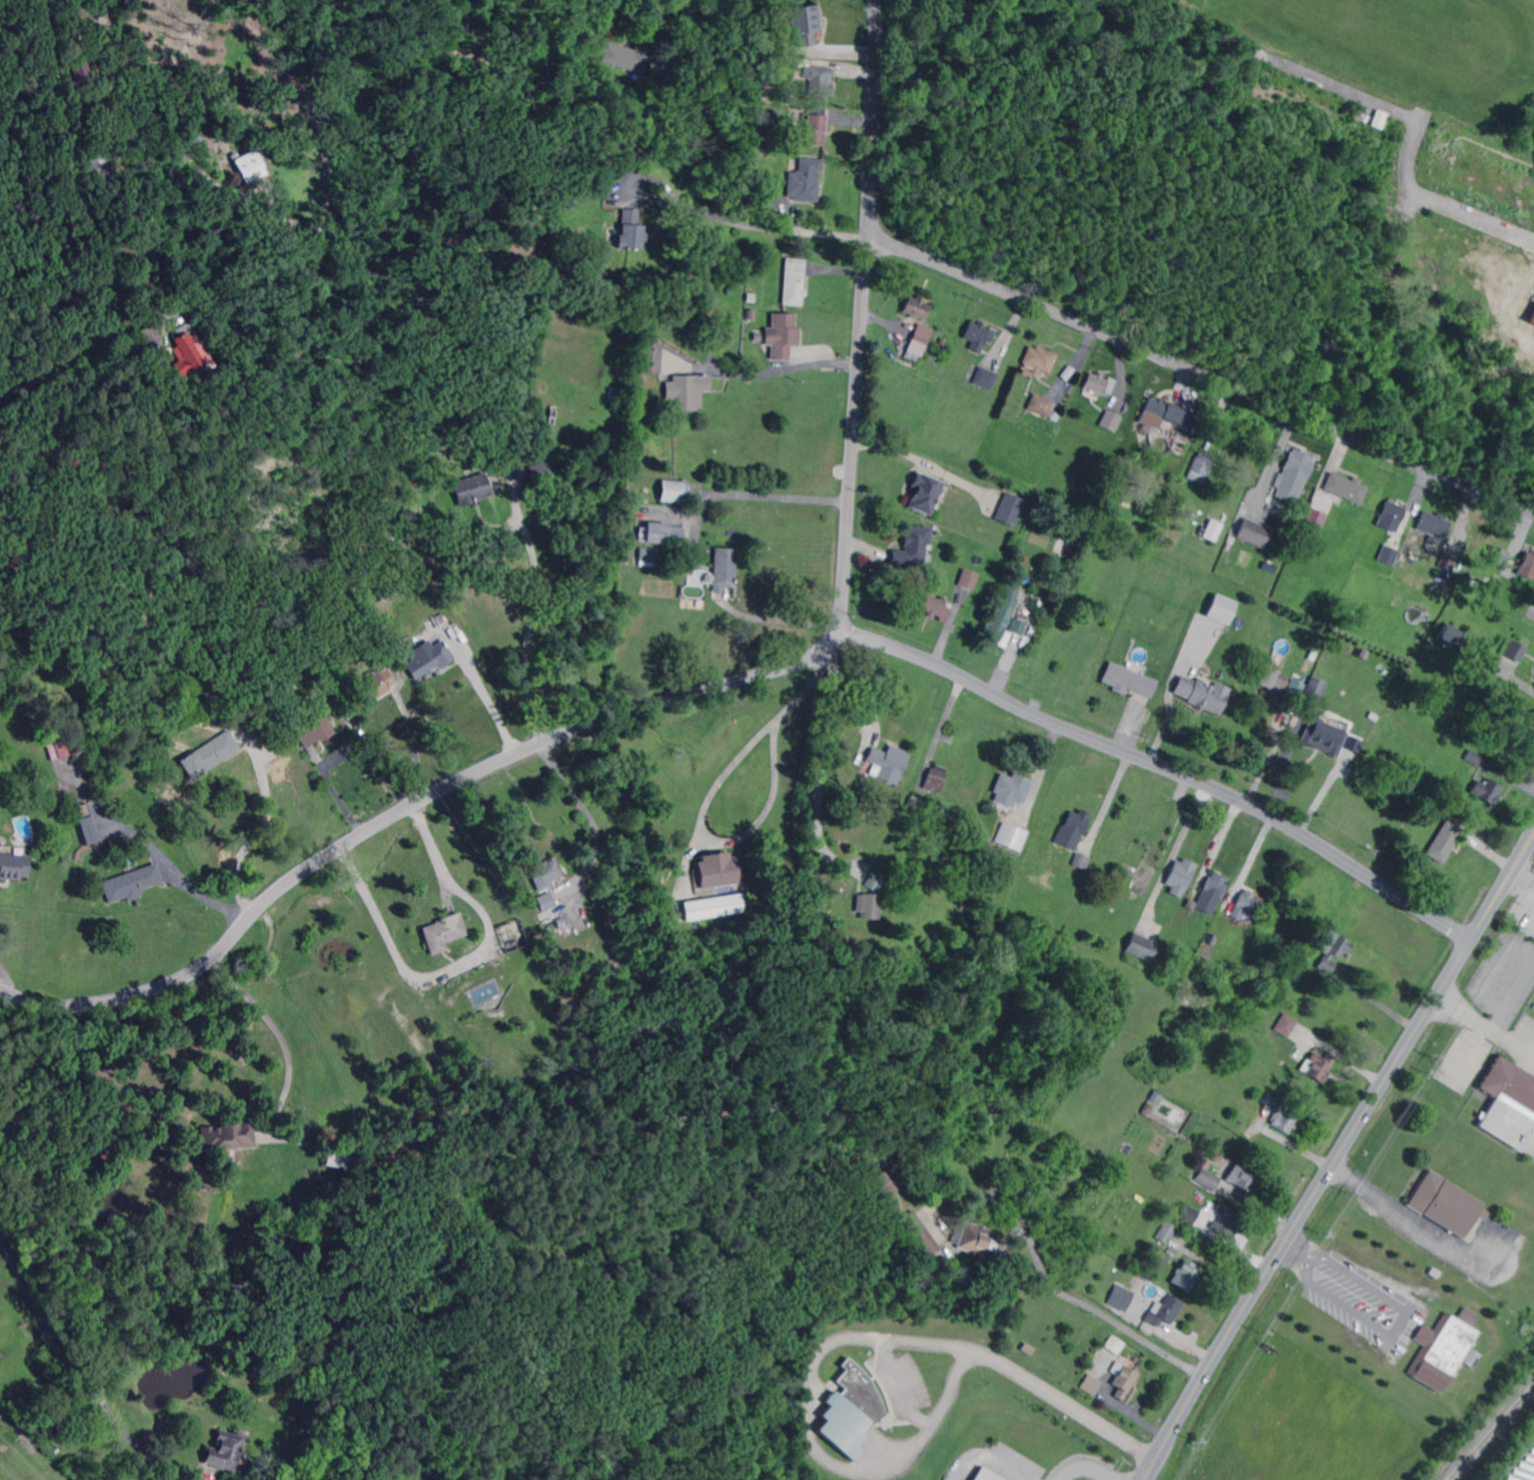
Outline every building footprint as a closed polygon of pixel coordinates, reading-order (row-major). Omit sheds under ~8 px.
[(796,48),(794,34),(792,16),(791,11),(791,9),(819,5),(820,17),(821,20),(822,31),(819,32),(814,32),(816,46),(811,46),(796,48)] [(636,50),(638,45),(655,50),(654,55),(648,74),(647,75),(604,61),(610,41),(636,50)] [(90,76),(80,53),(64,60),(74,83),(90,76)] [(832,96),(829,96),(829,101),(811,100),(812,80),(806,79),(807,66),(829,68),(831,68),(831,76),(830,86),(833,86),(832,90),(832,91),(832,92),(832,96)] [(826,124),(825,133),(825,134),(825,135),(825,146),(806,146),(807,128),(804,128),(803,128),(803,114),(809,114),(809,111),(802,111),(802,106),(826,109),(826,110),(826,124)] [(225,118),(223,109),(229,108),(231,116),(225,118)] [(1369,124),(1380,128),(1386,112),(1375,108),(1369,124)] [(219,139),(217,127),(227,125),(227,127),(229,138),(223,139),(219,139)] [(113,164),(111,165),(116,179),(96,187),(89,171),(85,173),(79,158),(90,154),(93,153),(94,156),(107,150),(113,164)] [(249,184),(248,183),(237,160),(248,155),(257,150),(269,174),(249,184)] [(823,172),(817,172),(816,183),(820,183),(818,203),(794,200),(794,198),(792,198),(790,198),(789,198),(786,198),(787,193),(789,163),(790,158),(824,161),(824,166),(823,172)] [(648,243),(643,243),(643,249),(619,248),(620,234),(622,235),(624,209),(624,208),(639,209),(640,209),(639,225),(642,225),(644,225),(644,232),(645,232),(649,233),(648,243)] [(804,306),(784,304),(787,258),(807,260),(807,264),(806,271),(804,306)] [(925,303),(931,305),(925,320),(917,317),(908,314),(904,312),(910,297),(917,299),(918,295),(920,296),(921,297),(922,297),(927,299),(925,303)] [(1526,320),(1533,306),(1533,324),(1526,320)] [(772,362),(772,345),(765,345),(766,328),(772,328),(772,314),(795,314),(795,328),(799,328),(799,346),(790,346),(790,361),(772,362)] [(201,372),(199,367),(178,378),(177,376),(171,379),(172,381),(164,385),(158,375),(163,372),(167,370),(169,374),(172,373),(168,366),(178,361),(171,349),(177,346),(174,340),(169,332),(184,323),(189,321),(213,365),(201,372)] [(984,325),(983,327),(988,330),(989,328),(994,330),(996,331),(991,345),(989,344),(985,343),(982,348),(980,354),(969,349),(972,342),(963,339),(969,322),(977,324),(978,321),(980,322),(982,323),(984,324),(984,325)] [(148,349),(137,330),(152,322),(152,323),(162,341),(161,342),(148,349)] [(923,356),(921,356),(910,351),(909,351),(917,330),(920,323),(934,329),(923,356)] [(660,375),(657,375),(641,374),(642,361),(643,342),(662,343),(662,348),(661,362),(660,375)] [(1037,349),(1038,346),(1039,346),(1040,347),(1059,354),(1051,374),(1041,370),(1040,374),(1034,371),(1035,368),(1023,363),(1030,346),(1037,349)] [(991,392),(972,383),(979,366),(995,373),(999,375),(991,392)] [(1101,378),(1107,381),(1108,378),(1116,382),(1111,395),(1104,392),(1102,397),(1099,395),(1097,399),(1093,397),(1094,393),(1085,389),(1083,388),(1089,373),(1096,376),(1097,372),(1098,373),(1099,373),(1101,374),(1103,375),(1101,378)] [(701,409),(699,409),(696,409),(696,411),(686,411),(672,412),(672,400),(665,400),(665,387),(665,382),(669,382),(672,382),(672,379),(672,376),(686,376),(689,376),(696,376),(709,376),(709,377),(710,390),(710,392),(706,392),(704,392),(701,393),(701,409)] [(1049,417),(1029,408),(1036,393),(1056,402),(1049,417)] [(1155,400),(1157,398),(1157,397),(1158,398),(1160,399),(1163,400),(1162,402),(1169,405),(1183,411),(1194,416),(1188,430),(1163,419),(1158,431),(1152,428),(1143,424),(1138,422),(1149,398),(1155,400)] [(1115,434),(1099,426),(1106,411),(1107,411),(1122,418),(1115,434)] [(1314,458),(1312,462),(1315,463),(1313,466),(1307,479),(1306,479),(1306,480),(1298,498),(1295,497),(1292,505),(1273,497),(1277,489),(1275,488),(1284,470),(1283,469),(1282,469),(1289,452),(1291,453),(1293,449),(1314,458)] [(1212,458),(1212,459),(1211,461),(1210,463),(1211,463),(1207,472),(1205,477),(1206,478),(1207,478),(1208,479),(1207,481),(1205,485),(1202,484),(1202,485),(1187,478),(1196,457),(1197,457),(1198,454),(1199,452),(1202,454),(1205,455),(1207,456),(1212,458)] [(532,483),(531,478),(529,467),(528,462),(544,459),(543,457),(550,456),(551,463),(549,463),(552,479),(532,483)] [(1130,477),(1119,472),(1123,463),(1134,468),(1130,477)] [(929,517),(923,514),(908,508),(912,498),(913,496),(916,489),(912,487),(910,486),(916,472),(930,478),(943,484),(941,489),(942,491),(940,495),(939,495),(929,517)] [(1352,480),(1353,476),(1362,480),(1360,484),(1368,487),(1361,504),(1324,489),(1331,473),(1331,472),(1337,474),(1352,480)] [(461,508),(453,483),(468,478),(470,478),(486,473),(487,475),(492,494),(493,495),(480,499),(481,502),(478,502),(476,503),(461,508)] [(687,504),(660,502),(661,480),(689,482),(688,490),(688,502),(687,504)] [(1013,528),(994,520),(1005,493),(1024,501),(1013,528)] [(1185,509),(1177,506),(1181,495),(1189,498),(1185,509)] [(1394,536),(1388,533),(1390,530),(1377,525),(1388,500),(1407,508),(1394,536)] [(1320,528),(1326,513),(1310,506),(1304,521),(1320,528)] [(1437,515),(1438,512),(1447,515),(1445,519),(1452,522),(1445,540),(1417,529),(1424,510),(1437,515)] [(1261,549),(1234,538),(1243,518),(1269,529),(1261,549)] [(1215,543),(1208,540),(1202,537),(1209,523),(1210,519),(1222,525),(1223,525),(1215,543)] [(683,545),(663,543),(663,544),(638,542),(640,522),(665,524),(665,526),(685,528),(683,545)] [(929,545),(926,545),(925,544),(924,568),(891,567),(891,560),(892,554),(892,551),(904,551),(904,547),(903,547),(903,546),(903,544),(903,543),(903,532),(904,532),(905,527),(930,528),(929,545)] [(1393,566),(1377,561),(1382,546),(1398,552),(1393,566)] [(656,567),(639,566),(640,548),(657,549),(657,557),(657,559),(656,565),(656,567)] [(735,585),(725,584),(724,592),(713,591),(713,590),(713,583),(714,569),(714,568),(714,567),(715,548),(737,549),(735,585)] [(1531,550),(1533,552),(1533,576),(1532,581),(1517,575),(1520,567),(1519,567),(1525,551),(1530,553),(1531,550)] [(1453,571),(1440,566),(1445,552),(1447,552),(1452,554),(1459,557),(1453,571)] [(975,590),(969,588),(960,585),(959,584),(964,568),(980,573),(975,590)] [(357,598),(351,592),(355,587),(361,594),(357,598)] [(1005,632),(1011,634),(1005,648),(1003,647),(998,645),(999,643),(994,641),(992,644),(986,641),(988,637),(981,634),(987,619),(991,621),(1005,587),(1018,592),(1017,596),(1015,599),(1017,600),(1010,618),(1005,632)] [(940,599),(942,595),(947,597),(945,601),(948,602),(946,606),(951,608),(953,609),(947,623),(939,620),(940,617),(935,615),(933,618),(928,616),(930,612),(922,609),(928,594),(940,599)] [(1227,626),(1205,616),(1211,602),(1215,594),(1237,603),(1227,626)] [(1024,635),(1011,632),(1009,631),(1011,625),(1013,619),(1027,623),(1024,634),(1024,635)] [(1456,649),(1438,638),(1448,622),(1466,633),(1463,638),(1458,647),(1456,649)] [(1390,639),(1376,634),(1379,625),(1394,630),(1390,639)] [(1521,663),(1506,654),(1514,639),(1529,648),(1521,663)] [(440,668),(439,669),(437,666),(436,667),(415,680),(405,665),(425,651),(431,647),(437,643),(442,640),(443,641),(454,658),(440,668)] [(334,664),(328,657),(333,653),(339,660),(334,664)] [(1149,699),(1126,688),(1124,691),(1123,695),(1111,690),(1112,686),(1100,681),(1109,660),(1111,661),(1142,675),(1157,681),(1149,699)] [(1284,686),(1282,692),(1269,686),(1268,689),(1257,684),(1264,667),(1276,672),(1275,674),(1282,677),(1287,680),(1284,686)] [(378,673),(384,669),(388,674),(394,684),(393,685),(388,688),(387,688),(389,690),(368,704),(356,686),(371,677),(368,673),(375,669),(378,673)] [(1195,682),(1196,679),(1197,679),(1199,679),(1203,681),(1204,684),(1212,687),(1214,683),(1215,684),(1230,690),(1219,716),(1204,711),(1202,710),(1193,706),(1194,705),(1187,702),(1186,702),(1187,700),(1188,699),(1174,693),(1177,685),(1180,677),(1181,676),(1191,681),(1195,682)] [(1303,683),(1291,677),(1283,695),(1296,700),(1303,683)] [(1319,702),(1317,701),(1308,697),(1303,695),(1311,677),(1327,683),(1319,702)] [(10,687),(0,698),(0,679),(10,687)] [(304,750),(294,733),(322,715),(323,718),(325,721),(328,725),(332,732),(312,745),(305,749),(304,750)] [(1337,756),(1319,749),(1317,748),(1300,742),(1311,716),(1316,718),(1322,720),(1321,722),(1346,732),(1345,736),(1337,756)] [(190,781),(178,761),(228,730),(229,732),(236,743),(240,749),(239,750),(223,760),(190,781)] [(1360,740),(1349,735),(1344,746),(1355,752),(1360,740)] [(52,761),(47,744),(71,737),(76,753),(52,761)] [(910,754),(898,785),(876,777),(880,767),(866,761),(872,747),(887,753),(889,745),(910,754)] [(1478,767),(1465,759),(1471,749),(1484,757),(1483,760),(1479,765),(1478,767)] [(947,769),(946,772),(948,773),(940,794),(924,788),(932,767),(935,768),(936,764),(947,769)] [(1432,786),(1422,779),(1427,772),(1437,779),(1432,786)] [(1011,778),(1012,773),(1031,781),(1029,786),(1030,786),(1022,804),(1015,802),(1013,808),(994,801),(996,794),(993,792),(1000,773),(1011,778)] [(1406,790),(1400,787),(1404,778),(1410,781),(1406,790)] [(1503,787),(1500,793),(1501,794),(1500,796),(1499,797),(1498,799),(1494,806),(1476,796),(1484,783),(1485,784),(1488,778),(1503,787)] [(919,812),(912,811),(913,807),(909,806),(912,796),(923,799),(919,812)] [(75,815),(89,813),(87,802),(73,805),(75,815)] [(1079,814),(1080,811),(1085,814),(1084,817),(1090,819),(1085,829),(1089,831),(1086,837),(1065,827),(1073,811),(1079,814)] [(85,846),(78,820),(78,819),(90,816),(93,815),(94,815),(102,840),(102,841),(85,846)] [(1443,864),(1427,853),(1447,820),(1459,827),(1464,830),(1460,837),(1443,864)] [(1021,852),(999,843),(1007,822),(1029,832),(1021,852)] [(1086,870),(1073,865),(1079,852),(1091,858),(1086,870)] [(25,880),(0,876),(0,853),(29,858),(25,880)] [(731,858),(736,857),(740,884),(702,890),(697,863),(702,862),(702,857),(730,853),(731,858)] [(1197,865),(1181,899),(1169,893),(1171,887),(1164,884),(1176,860),(1181,863),(1183,859),(1197,865)] [(564,877),(552,883),(554,887),(540,893),(529,870),(546,862),(548,864),(556,860),(564,877)] [(128,902),(126,897),(110,903),(102,882),(126,873),(134,870),(135,870),(136,870),(138,869),(156,863),(163,882),(142,889),(143,891),(141,892),(142,897),(128,902)] [(879,893),(866,885),(873,872),(887,881),(879,893)] [(1221,880),(1220,882),(1228,885),(1221,900),(1203,892),(1210,877),(1212,878),(1213,876),(1221,880)] [(543,913),(540,907),(536,909),(533,902),(536,900),(536,899),(549,892),(556,906),(543,913)] [(1255,896),(1254,897),(1261,900),(1254,916),(1236,907),(1243,893),(1246,894),(1247,892),(1255,896)] [(686,922),(683,903),(741,894),(744,913),(686,922)] [(883,915),(854,914),(855,894),(880,896),(879,905),(884,905),(883,915)] [(1194,910),(1186,907),(1189,899),(1197,903),(1194,910)] [(544,926),(539,915),(556,907),(561,918),(544,926)] [(433,955),(423,928),(437,923),(436,921),(461,912),(469,935),(446,943),(449,950),(433,955)] [(1223,924),(1218,921),(1221,913),(1226,916),(1223,924)] [(560,929),(556,921),(563,918),(567,925),(560,929)] [(1348,955),(1345,953),(1341,959),(1334,955),(1331,960),(1337,964),(1330,974),(1318,967),(1326,954),(1320,950),(1332,930),(1355,944),(1348,955)] [(1147,962),(1124,952),(1132,933),(1155,943),(1147,962)] [(1241,980),(1227,971),(1230,965),(1245,974),(1241,980)] [(1281,1015),(1276,1012),(1279,1007),(1284,1010),(1281,1015)] [(1290,1038),(1275,1029),(1285,1012),(1300,1021),(1290,1038)] [(1324,1057),(1325,1055),(1334,1060),(1325,1075),(1328,1076),(1323,1084),(1300,1070),(1307,1059),(1309,1060),(1314,1051),(1324,1057)] [(879,1075),(872,1060),(879,1056),(887,1072),(879,1075)] [(1497,1056),(1533,1078),(1533,1121),(1516,1150),(1478,1126),(1494,1099),(1477,1088),(1497,1056)] [(1155,1103),(1149,1099),(1154,1092),(1160,1096),(1155,1103)] [(1146,1115),(1144,1115),(1142,1114),(1141,1112),(1141,1111),(1146,1104),(1147,1104),(1148,1104),(1149,1105),(1151,1106),(1151,1108),(1146,1115)] [(1294,1130),(1292,1128),(1288,1134),(1272,1124),(1274,1121),(1271,1120),(1279,1105),(1299,1117),(1295,1124),(1297,1125),(1294,1130)] [(254,1149),(201,1153),(199,1128),(212,1127),(212,1128),(225,1127),(225,1124),(253,1122),(254,1149)] [(1126,1152),(1120,1147),(1125,1141),(1131,1145),(1126,1152)] [(153,1159),(148,1156),(147,1149),(153,1145),(159,1149),(159,1156),(153,1159)] [(351,1172),(325,1166),(330,1146),(356,1151),(351,1172)] [(1254,1195),(1250,1192),(1250,1193),(1227,1179),(1238,1161),(1262,1176),(1257,1184),(1260,1186),(1254,1195)] [(1211,1192),(1193,1181),(1202,1167),(1220,1179),(1211,1192)] [(902,1181),(890,1189),(892,1192),(877,1202),(865,1184),(879,1174),(881,1176),(893,1168),(902,1181)] [(1484,1221),(1477,1217),(1463,1240),(1407,1205),(1429,1171),(1484,1205),(1482,1209),(1489,1214),(1484,1221)] [(1099,1190),(1095,1187),(1101,1178),(1106,1182),(1099,1190)] [(853,1193),(849,1188),(856,1183),(860,1188),(853,1193)] [(1234,1228),(1238,1230),(1232,1240),(1214,1229),(1215,1227),(1213,1226),(1216,1221),(1218,1222),(1223,1213),(1217,1209),(1221,1203),(1242,1215),(1234,1228)] [(1193,1227),(1180,1218),(1188,1204),(1202,1213),(1193,1227)] [(922,1259),(897,1219),(910,1210),(935,1250),(922,1259)] [(1167,1247),(1155,1239),(1166,1221),(1178,1229),(1167,1247)] [(990,1253),(983,1251),(980,1258),(954,1249),(964,1222),(990,1231),(987,1239),(995,1241),(990,1253)] [(1194,1289),(1192,1288),(1189,1293),(1170,1282),(1184,1259),(1202,1271),(1195,1282),(1198,1283),(1194,1289)] [(1436,1281),(1428,1276),(1432,1269),(1440,1274),(1436,1281)] [(1143,1290),(1134,1285),(1139,1278),(1148,1283),(1143,1290)] [(1106,1302),(1125,1310),(1133,1291),(1114,1283),(1106,1302)] [(1170,1326),(1162,1321),(1157,1329),(1144,1321),(1156,1301),(1161,1304),(1168,1294),(1183,1303),(1170,1326)] [(1471,1328),(1479,1332),(1470,1348),(1482,1355),(1473,1368),(1462,1361),(1450,1379),(1454,1382),(1451,1387),(1447,1385),(1441,1394),(1409,1374),(1448,1312),(1458,1319),(1465,1307),(1479,1316),(1471,1328)] [(1115,1356),(1102,1347),(1110,1335),(1123,1345),(1115,1356)] [(1030,1356),(1021,1351),(1026,1343),(1035,1349),(1030,1356)] [(879,1398),(884,1415),(871,1426),(869,1424),(860,1433),(865,1437),(856,1447),(861,1451),(852,1462),(816,1431),(825,1421),(820,1417),(829,1407),(824,1402),(834,1391),(838,1396),(844,1389),(836,1382),(845,1370),(841,1366),(848,1358),(861,1369),(872,1383),(879,1398)] [(1134,1388),(1132,1387),(1123,1401),(1114,1396),(1119,1388),(1111,1384),(1117,1375),(1111,1371),(1117,1361),(1139,1374),(1134,1382),(1137,1384),(1134,1388)] [(1094,1396),(1080,1388),(1089,1374),(1103,1382),(1094,1396)] [(233,1472),(202,1463),(207,1447),(215,1449),(217,1442),(214,1442),(218,1430),(243,1438),(233,1472)] [(294,1467),(302,1479),(274,1479),(294,1467)] [(978,1467),(999,1479),(970,1479),(978,1467)]
